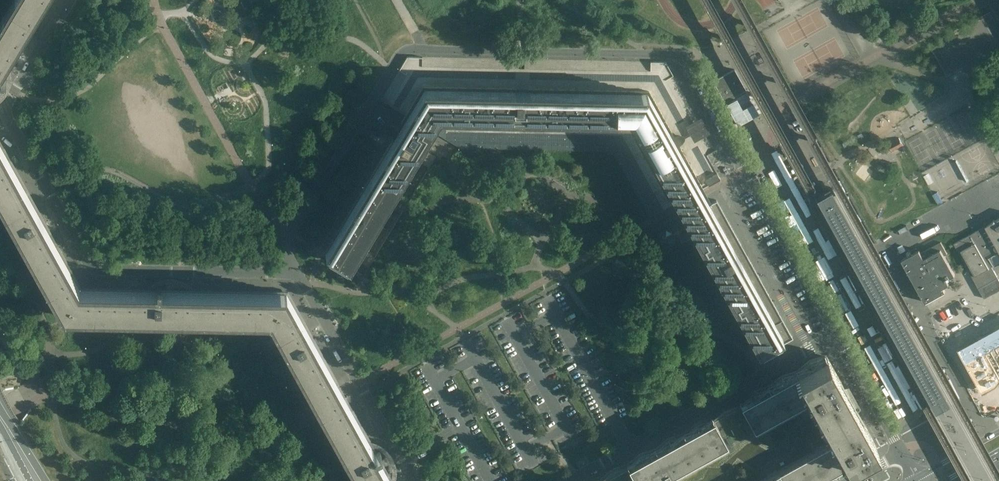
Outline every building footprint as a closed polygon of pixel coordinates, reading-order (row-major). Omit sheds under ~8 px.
[(4,81),(7,78),(1,75),(2,73),(28,29),(28,30),(38,14),(38,13),(46,0),(14,0),(0,24),(0,79),(4,81)] [(422,66),(422,57),(407,57),(399,70),(407,75),(412,66),(422,66)] [(673,75),(666,62),(650,62),(650,70),(660,71),(665,80),(673,75)] [(716,81),(714,82),(726,104),(737,124),(749,117),(758,112),(753,103),(747,92),(735,70),(716,81)] [(704,191),(680,147),(679,148),(676,144),(679,142),(680,142),(681,141),(682,140),(683,138),(683,137),(683,136),(682,136),(681,135),(680,135),(679,135),(677,136),(676,136),(675,137),(673,138),(670,134),(672,133),(649,90),(423,86),(405,115),(403,119),(401,122),(403,123),(400,127),(397,126),(396,125),(394,125),(393,125),(392,125),(391,125),(390,125),(390,126),(390,127),(391,129),(391,130),(392,131),(393,132),(396,134),(394,138),(392,137),(392,138),(393,139),(325,251),(325,252),(328,254),(347,265),(350,267),(350,266),(347,265),(352,258),(368,268),(375,257),(368,253),(367,253),(367,254),(364,260),(354,254),(355,252),(357,254),(358,253),(355,252),(358,247),(360,249),(364,243),(361,241),(365,235),(368,236),(368,235),(366,234),(370,227),(373,228),(371,226),(373,222),(376,223),(376,222),(374,221),(376,217),(379,218),(379,217),(377,216),(379,211),(382,213),(382,212),(380,211),(384,204),(387,205),(387,204),(385,202),(389,196),(391,197),(395,191),(393,190),(397,183),(399,184),(403,178),(400,177),(404,170),(407,171),(411,165),(408,164),(412,157),(429,167),(436,156),(434,155),(434,156),(428,152),(424,159),(414,153),(415,152),(418,153),(416,151),(418,147),(421,148),(428,137),(432,130),(431,130),(440,116),(631,120),(676,203),(678,206),(682,214),(684,218),(757,350),(760,349),(779,339),(782,343),(793,337),(782,319),(742,246),(720,206),(717,200),(711,203),(708,198),(704,191)] [(969,106),(950,114),(950,117),(953,125),(950,127),(950,133),(951,133),(961,133),(964,139),(969,139),(960,143),(969,143),(969,148),(981,148),(981,158),(982,160),(988,158),(992,169),(992,158),(996,167),(996,163),(987,141),(977,141),(983,139),(969,106)] [(903,146),(899,138),(888,144),(893,152),(903,146)] [(378,461),(379,461),(376,455),(381,453),(379,449),(374,452),(373,450),(372,450),(368,443),(371,442),(353,410),(351,411),(348,406),(346,407),(339,395),(337,391),(339,390),(336,385),(338,383),(288,291),(194,290),(194,292),(181,292),(167,292),(167,291),(161,291),(161,285),(157,285),(157,291),(155,291),(155,292),(147,291),(147,289),(81,288),(0,141),(0,202),(63,317),(180,319),(270,321),(315,403),(317,406),(320,411),(324,419),(358,480),(389,480),(378,461)] [(920,169),(936,165),(933,151),(916,155),(920,169)] [(720,179),(717,172),(716,172),(717,173),(712,175),(706,179),(709,185),(720,179)] [(835,188),(820,196),(938,410),(945,406),(953,401),(835,188)] [(995,221),(995,220),(993,221),(993,222),(992,222),(991,223),(990,224),(985,226),(981,228),(975,232),(974,232),(973,233),(966,236),(965,237),(964,238),(954,243),(968,268),(978,287),(984,299),(998,290),(998,279),(998,277),(992,267),(994,266),(998,263),(998,218),(995,221)] [(955,275),(944,255),(948,254),(941,242),(921,253),(919,250),(918,251),(916,252),(911,255),(910,255),(906,257),(902,260),(907,269),(910,274),(926,302),(938,295),(946,291),(943,287),(946,286),(949,284),(947,280),(955,275)] [(955,349),(981,396),(994,389),(998,383),(998,324),(955,349)] [(847,461),(862,456),(863,456),(875,446),(875,445),(875,444),(826,354),(825,355),(824,353),(824,354),(809,359),(796,369),(781,374),(768,384),(768,385),(753,390),(752,390),(740,400),(725,405),(724,405),(712,416),(697,421),(696,421),(684,431),(683,431),(668,436),(668,437),(656,447),(655,447),(640,452),(628,462),(627,462),(612,467),(612,468),(600,478),(599,478),(590,480),(813,480),(819,477),(819,476),(834,472),(835,471),(847,461)]
